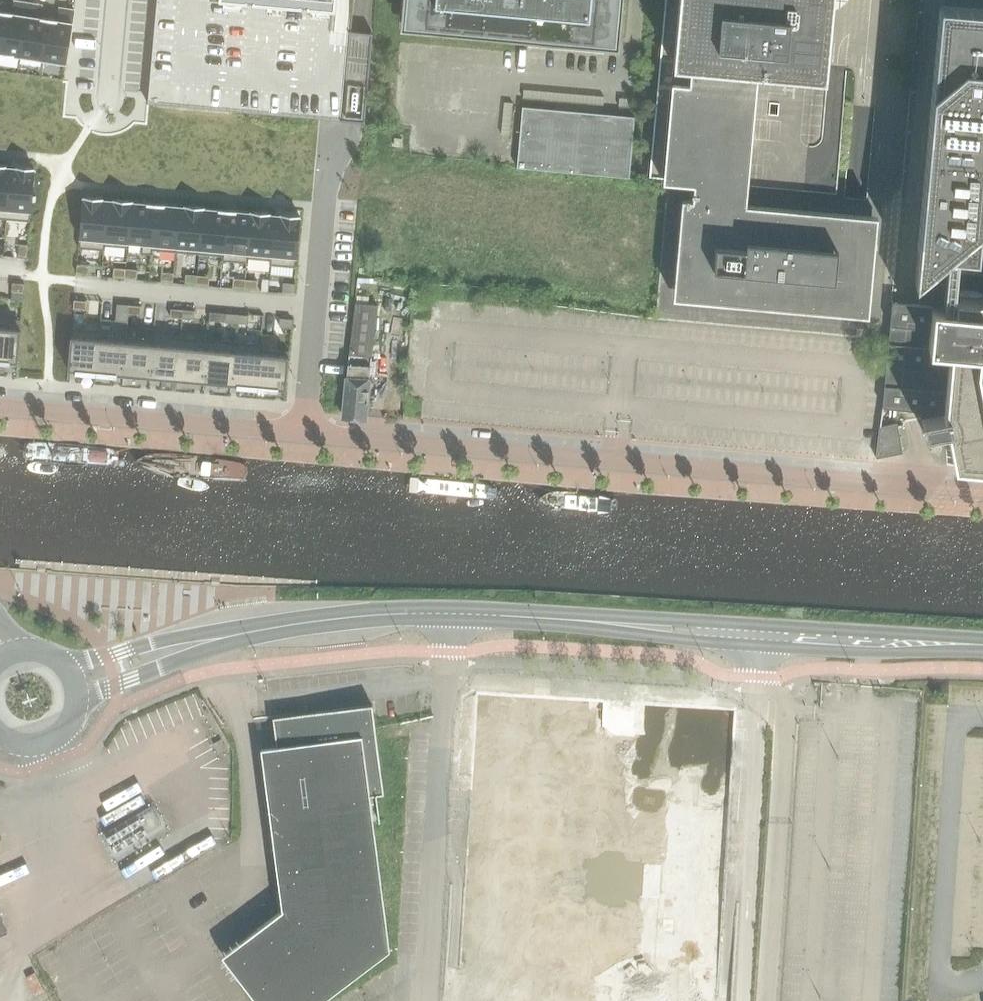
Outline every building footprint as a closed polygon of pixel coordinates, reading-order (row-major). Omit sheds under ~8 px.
[(147,103),(149,103),(216,109),(319,118),(351,121),(365,122),(372,34),(362,33),(351,32),(354,0),(156,0),(147,103)] [(401,25),(617,45),(621,0),(404,0),(401,25)] [(649,176),(663,177),(663,181),(694,184),(693,200),(682,199),(673,297),(867,314),(876,216),(745,204),(747,184),(757,72),(824,78),(831,0),(665,0),(662,40),(660,58),(649,176)] [(0,37),(0,53),(20,57),(28,3),(14,1),(12,13),(4,12),(0,37)] [(28,3),(20,57),(43,60),(49,19),(40,18),(42,5),(28,3)] [(915,282),(931,269),(935,273),(932,305),(953,307),(954,296),(956,270),(982,272),(982,9),(940,5),(915,282)] [(49,19),(43,60),(66,64),(74,10),(59,8),(57,20),(49,19)] [(517,167),(629,177),(635,116),(522,106),(517,167)] [(6,219),(11,166),(0,165),(0,218),(6,219)] [(11,166),(6,219),(30,221),(34,169),(33,169),(33,168),(11,166)] [(83,197),(78,248),(104,250),(105,245),(103,245),(108,199),(84,197),(83,197)] [(108,199),(103,245),(105,245),(128,247),(129,243),(128,242),(131,201),(108,199)] [(131,201),(128,242),(129,243),(141,244),(141,253),(152,254),(152,250),(151,249),(155,203),(131,201)] [(155,203),(151,249),(152,250),(175,252),(179,205),(155,203)] [(179,205),(175,252),(199,254),(203,208),(179,205)] [(203,208),(199,254),(222,256),(223,256),(227,210),(203,208)] [(222,256),(222,261),(247,263),(248,258),(247,258),(251,212),(227,210),(223,256),(222,256)] [(251,212),(247,258),(248,258),(270,260),(271,260),(275,214),(251,212)] [(270,260),(270,265),(295,267),(300,217),(299,216),(275,214),(271,260),(270,260)] [(19,244),(18,256),(27,257),(28,245),(19,244)] [(77,265),(76,273),(88,274),(89,266),(77,265)] [(114,268),(113,276),(125,277),(125,269),(114,268)] [(125,269),(125,277),(137,278),(137,270),(125,269)] [(162,272),(161,280),(173,281),(173,273),(162,272)] [(186,274),(185,283),(197,284),(197,275),(186,274)] [(197,275),(197,284),(208,285),(209,276),(197,275)] [(233,278),(233,287),(245,288),(245,279),(233,278)] [(245,279),(245,288),(256,289),(257,280),(245,279)] [(12,283),(12,291),(23,292),(24,284),(12,283)] [(283,283),(282,291),(294,292),(295,284),(283,283)] [(977,297),(954,295),(954,296),(953,307),(932,305),(892,302),(890,339),(888,359),(884,417),(912,412),(920,410),(924,433),(945,429),(947,464),(982,468),(982,296),(977,297)] [(74,300),(73,309),(85,309),(85,301),(74,300)] [(348,364),(343,416),(366,418),(366,414),(370,366),(378,306),(355,303),(348,364)] [(117,304),(116,321),(127,322),(128,313),(129,305),(117,304)] [(129,305),(128,313),(140,314),(141,306),(129,305)] [(171,309),(170,317),(182,318),(183,310),(171,309)] [(183,310),(182,318),(194,319),(195,311),(183,310)] [(225,313),(224,322),(236,323),(237,315),(225,313)] [(237,315),(236,323),(248,324),(248,316),(237,315)] [(280,318),(279,327),(291,328),(292,319),(280,318)] [(17,362),(20,329),(20,324),(0,322),(0,360),(17,362)] [(71,331),(68,369),(95,372),(99,334),(100,334),(101,330),(72,327),(71,331)] [(99,334),(95,372),(122,374),(126,337),(100,334),(99,334)] [(153,339),(149,377),(177,379),(180,337),(152,334),(152,339),(153,339)] [(126,337),(122,374),(149,377),(153,339),(152,339),(126,337)] [(180,337),(177,379),(204,381),(207,339),(180,337)] [(207,339),(204,381),(231,384),(235,342),(207,339)] [(235,342),(231,384),(258,386),(261,349),(262,344),(235,342)] [(861,357),(870,358),(871,345),(862,344),(861,357)] [(261,349),(258,386),(286,389),(289,356),(288,356),(288,351),(261,349)] [(880,426),(878,438),(876,458),(903,453),(898,423),(880,426)] [(56,445),(54,465),(114,470),(116,450),(56,445)] [(140,452),(138,472),(197,478),(199,458),(140,452)] [(317,468),(315,488),(375,494),(377,474),(317,468)] [(400,476),(399,496),(458,501),(460,481),(400,476)] [(565,491),(563,511),(623,516),(625,496),(565,491)] [(649,498),(647,518),(707,523),(709,503),(649,498)] [(267,553),(266,573),(326,575),(327,555),(267,553)] [(446,1000),(673,1000),(674,932),(714,933),(718,746),(707,746),(708,699),(670,698),(670,721),(659,720),(660,677),(491,674),(488,826),(480,826),(480,839),(482,839),(482,863),(472,863),(471,870),(476,870),(475,918),(465,918),(464,970),(447,969),(446,1000)] [(390,950),(373,821),(380,820),(376,795),(384,794),(372,704),(273,717),(276,746),(261,748),(282,910),(222,956),(256,1000),(322,1000),(390,950)] [(105,837),(114,852),(161,824),(152,809),(105,837)]
